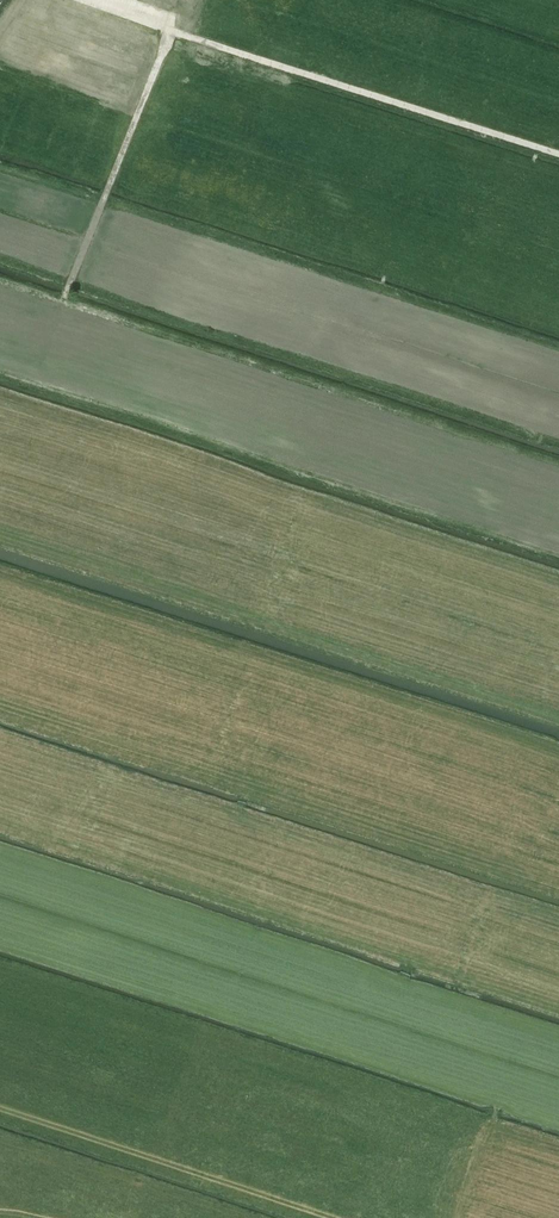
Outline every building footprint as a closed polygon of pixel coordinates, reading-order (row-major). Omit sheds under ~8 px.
[(26,9),(34,11),(37,0),(35,0),(28,0),(26,9)] [(34,38),(36,32),(17,26),(15,32),(34,38)]
